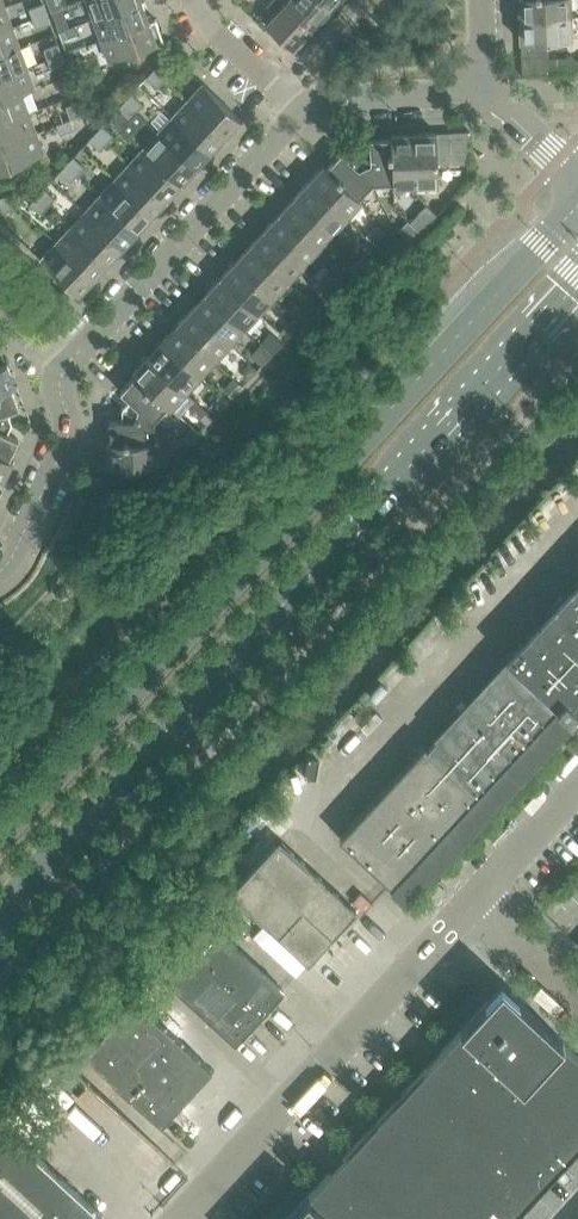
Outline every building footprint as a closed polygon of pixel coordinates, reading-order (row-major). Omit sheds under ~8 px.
[(141,0),(86,0),(92,18),(141,1),(141,0)] [(285,2),(284,3),(281,0),(271,0),(266,6),(275,13),(265,24),(292,49),(313,27),(285,2)] [(323,0),(287,0),(285,2),(313,27),(331,7),(323,0)] [(570,0),(518,0),(519,19),(570,17),(570,0)] [(148,20),(141,1),(92,18),(100,38),(148,20)] [(46,14),(43,4),(29,9),(33,18),(46,14)] [(4,6),(0,7),(0,30),(11,26),(4,6)] [(49,23),(46,14),(33,18),(36,28),(49,23)] [(571,39),(570,17),(519,19),(520,41),(571,39)] [(155,18),(148,20),(100,38),(108,60),(163,40),(155,18)] [(19,46),(11,26),(0,30),(0,53),(19,46)] [(77,35),(74,26),(59,31),(62,41),(77,35)] [(44,49),(48,59),(61,54),(57,44),(44,49)] [(26,66),(19,46),(0,53),(0,77),(27,67),(26,66)] [(64,63),(61,54),(48,59),(51,68),(64,63)] [(89,68),(85,58),(71,63),(74,73),(89,68)] [(171,72),(160,62),(153,70),(164,79),(171,72)] [(27,67),(0,77),(0,97),(19,90),(20,93),(34,88),(27,67)] [(164,79),(153,70),(147,77),(158,87),(164,79)] [(73,88),(68,76),(57,80),(61,92),(73,88)] [(240,118),(202,83),(187,100),(225,134),(240,118)] [(27,111),(20,93),(19,90),(0,97),(0,121),(27,111)] [(142,104),(131,94),(124,101),(135,111),(142,104)] [(225,134),(187,100),(172,116),(210,151),(225,134)] [(135,111),(124,101),(118,109),(129,118),(135,111)] [(82,110),(80,104),(75,102),(69,104),(67,110),(69,115),(74,117),(80,115),(82,110)] [(27,111),(0,121),(0,144),(35,131),(27,111)] [(210,151),(172,116),(157,132),(195,167),(210,151)] [(74,129),(70,119),(56,124),(60,134),(74,129)] [(113,136),(102,126),(95,133),(106,143),(113,136)] [(35,131),(0,144),(0,169),(43,153),(35,131)] [(469,131),(436,133),(436,132),(413,133),(415,185),(438,184),(437,163),(469,162),(469,131)] [(195,167),(157,132),(143,147),(181,182),(195,167)] [(106,143),(95,133),(88,140),(100,150),(106,143)] [(415,185),(413,133),(390,134),(390,138),(392,182),(392,185),(415,185)] [(392,182),(390,138),(369,138),(369,151),(357,151),(372,183),(392,182)] [(181,182),(143,147),(129,163),(166,198),(181,182)] [(372,183),(357,151),(349,160),(340,152),(326,167),(358,197),(372,183)] [(83,167),(72,157),(66,165),(77,174),(83,167)] [(166,198),(129,163),(114,179),(151,214),(166,198)] [(77,174),(66,165),(59,172),(70,182),(77,174)] [(361,200),(358,197),(326,167),(323,165),(307,182),(345,217),(361,200)] [(151,214),(114,179),(99,195),(137,230),(151,214)] [(345,217),(307,182),(293,198),(331,233),(345,217)] [(55,198),(44,188),(37,196),(48,206),(55,198)] [(9,200),(8,194),(0,197),(0,204),(3,212),(13,209),(9,200)] [(137,230),(99,195),(85,211),(123,245),(137,230)] [(48,206),(37,196),(31,203),(42,213),(48,206)] [(331,233),(293,198),(278,213),(317,248),(331,233)] [(426,205),(410,222),(421,233),(437,216),(426,205)] [(123,245),(85,211),(70,226),(108,261),(123,245)] [(317,248),(278,213),(264,229),(302,264),(317,248)] [(421,233),(407,221),(399,230),(413,242),(421,233)] [(376,224),(366,235),(375,243),(385,232),(376,224)] [(108,261),(70,226),(56,242),(94,277),(108,261)] [(302,264),(264,229),(250,245),(287,280),(302,264)] [(94,277),(56,242),(40,259),(77,293),(78,294),(94,277)] [(287,280),(250,245),(235,261),(273,296),(287,280)] [(342,255),(334,264),(346,275),(354,266),(342,255)] [(273,296),(235,261),(220,277),(258,312),(273,296)] [(337,284),(326,273),(319,281),(331,291),(337,284)] [(258,312),(220,277),(206,292),(244,327),(258,312)] [(331,291),(319,281),(312,288),(324,299),(331,291)] [(244,327),(206,292),(191,308),(229,344),(244,327)] [(307,315),(296,305),(290,312),(294,316),(301,322),(307,315)] [(229,344),(191,308),(177,324),(215,359),(229,344)] [(302,324),(301,322),(294,316),(279,332),(287,339),(302,324)] [(215,359),(177,324),(161,340),(199,375),(215,359)] [(270,331),(259,343),(260,344),(271,355),(282,343),(270,331)] [(199,375),(161,340),(147,356),(185,391),(199,375)] [(260,344),(249,355),(261,366),(271,355),(260,344)] [(185,391),(147,356),(132,373),(134,375),(167,405),(169,408),(170,407),(179,415),(193,400),(184,392),(185,391)] [(12,379),(6,363),(0,366),(0,391),(11,387),(15,386),(12,379)] [(249,379),(257,370),(248,363),(244,367),(244,374),(249,379)] [(167,405),(134,375),(120,391),(129,399),(121,408),(153,420),(167,405)] [(233,377),(222,389),(232,397),(243,386),(233,377)] [(11,387),(0,391),(0,422),(11,423),(7,412),(19,407),(11,387)] [(221,410),(209,399),(202,407),(214,418),(221,410)] [(214,418),(202,407),(195,414),(207,425),(214,418)] [(154,440),(153,420),(121,408),(121,420),(109,421),(110,442),(154,440)] [(18,439),(6,434),(11,423),(0,422),(0,455),(9,458),(18,439)] [(154,440),(110,442),(106,442),(107,466),(159,464),(158,440),(154,440)] [(9,458),(0,455),(0,479),(3,480),(12,460),(9,458)] [(577,711),(577,692),(577,691),(577,690),(577,583),(427,746),(425,744),(339,837),(392,886),(395,888),(404,879),(407,882),(462,821),(467,826),(472,821),(568,716),(571,719),(577,711)] [(356,910),(279,839),(230,891),(245,905),(269,880),(301,910),(278,935),(307,963),(356,910)] [(282,989),(206,919),(159,970),(235,1040),(282,989)] [(211,1068),(137,1000),(148,988),(152,991),(153,990),(145,983),(85,1049),(118,1080),(162,1120),(211,1068)] [(483,1126),(561,1041),(501,985),(423,1070),(483,1126)] [(577,1145),(577,1056),(561,1041),(483,1126),(544,1182),(577,1145)] [(423,1070),(384,1112),(444,1168),(463,1147),(483,1126),(423,1070)] [(444,1168),(384,1112),(345,1154),(405,1210),(425,1189),(444,1168)] [(101,1214),(0,1120),(0,1218),(107,1218),(101,1214)] [(544,1182),(483,1126),(463,1147),(524,1203),(544,1182)] [(463,1147),(444,1168),(499,1218),(510,1218),(524,1203),(463,1147)] [(405,1210),(345,1154),(286,1218),(397,1218),(405,1210)] [(444,1168),(425,1189),(457,1218),(499,1218),(444,1168)] [(425,1189),(405,1210),(415,1218),(457,1218),(425,1189)] [(405,1210),(397,1218),(415,1218),(405,1210)]
